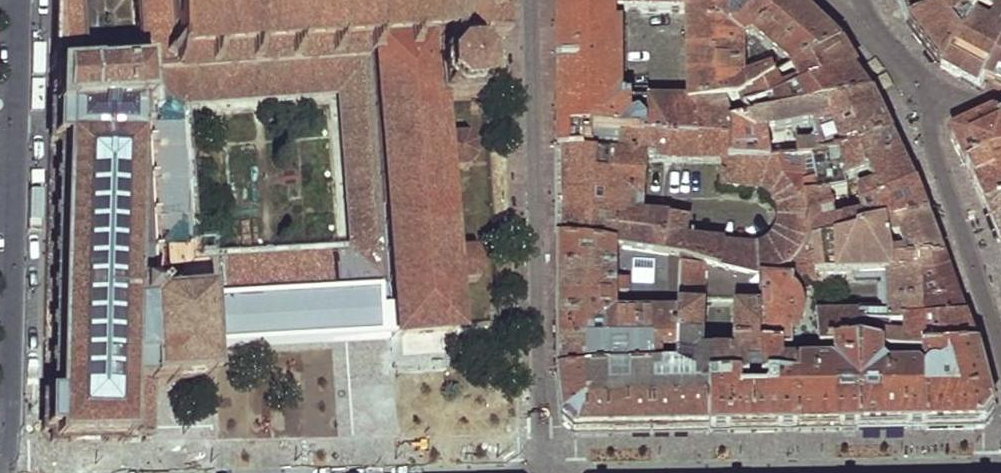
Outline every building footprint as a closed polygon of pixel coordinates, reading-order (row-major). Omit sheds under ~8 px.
[(205,381),(204,357),(203,343),(200,306),(272,300),(360,293),(364,333),(386,331),(386,342),(398,341),(422,338),(447,336),(446,326),(444,286),(477,283),(477,280),(473,278),(474,274),(480,274),(481,271),(476,270),(476,265),(480,262),(476,259),(474,260),(469,256),(471,253),(468,251),(465,254),(442,255),(440,229),(447,228),(446,223),(440,223),(439,202),(445,201),(444,195),(439,195),(438,174),(445,173),(444,166),(438,167),(436,144),(442,144),(441,138),(436,138),(434,104),(432,57),(174,79),(166,0),(137,0),(140,57),(89,60),(84,0),(86,0),(51,0),(48,142),(56,143),(51,397),(42,397),(42,432),(48,444),(97,443),(146,442),(146,439),(152,438),(152,421),(152,417),(151,389),(165,389),(165,392),(171,392),(171,388),(202,387),(203,390),(209,389),(208,381),(205,381)] [(174,79),(432,57),(434,104),(471,101),(468,52),(487,50),(487,37),(505,36),(503,0),(166,0),(174,79)] [(590,4),(591,11),(612,11),(612,13),(686,13),(687,89),(737,83),(740,97),(842,46),(800,6),(799,4),(794,0),(590,0),(590,4)] [(910,26),(948,15),(975,16),(1000,20),(1000,0),(899,0),(910,26)] [(590,4),(556,3),(557,154),(583,155),(583,147),(590,146),(591,136),(627,136),(627,105),(624,104),(625,30),(612,30),(612,13),(612,11),(591,11),(590,4)] [(948,15),(910,26),(927,46),(943,66),(975,16),(948,15)] [(943,66),(961,78),(980,91),(985,80),(1000,52),(1000,20),(975,16),(943,66)] [(850,59),(842,46),(740,97),(744,108),(854,73),(857,72),(850,59)] [(985,80),(1000,86),(1000,52),(985,80)] [(862,85),(854,73),(744,108),(748,119),(785,112),(783,103),(796,99),(799,109),(870,95),(862,85)] [(687,89),(687,105),(694,105),(726,100),(740,97),(737,83),(687,89)] [(799,109),(785,112),(748,119),(729,123),(731,137),(729,160),(773,165),(766,137),(815,125),(822,149),(798,154),(801,166),(807,166),(808,173),(815,171),(814,165),(835,161),(893,139),(883,117),(873,95),(870,95),(799,109)] [(729,123),(726,100),(694,105),(694,137),(731,137),(729,123)] [(687,105),(627,105),(627,136),(694,137),(694,105),(687,105)] [(950,135),(958,151),(966,167),(1000,153),(1000,116),(994,114),(973,120),(954,130),(950,135)] [(814,165),(815,171),(808,173),(807,166),(801,166),(798,154),(822,149),(815,125),(766,137),(773,165),(729,160),(731,137),(694,137),(627,136),(591,136),(590,146),(583,147),(583,155),(557,154),(557,170),(559,378),(677,373),(682,258),(758,282),(816,280),(817,256),(816,246),(810,199),(831,198),(847,197),(844,186),(835,161),(814,165)] [(465,137),(441,138),(442,144),(436,144),(438,167),(444,166),(445,173),(460,173),(468,171),(473,161),(473,147),(465,137)] [(899,151),(893,139),(835,161),(844,186),(867,177),(872,190),(860,195),(861,208),(916,187),(910,175),(899,151)] [(966,167),(970,174),(974,182),(1000,170),(1000,153),(966,167)] [(974,182),(981,195),(987,208),(1000,203),(1000,170),(974,182)] [(921,203),(916,187),(861,208),(865,221),(836,225),(831,198),(810,199),(816,246),(877,237),(926,217),(921,203)] [(987,208),(996,229),(1000,242),(1000,203),(987,208)] [(936,245),(926,217),(877,237),(816,246),(817,256),(816,280),(818,280),(886,278),(890,319),(820,321),(820,351),(834,351),(857,350),(865,350),(865,328),(917,329),(965,323),(956,299),(936,245)] [(759,350),(758,282),(682,258),(677,373),(559,378),(565,424),(576,434),(643,433),(698,432),(709,432),(709,384),(738,383),(768,383),(799,382),(798,368),(798,358),(797,350),(759,350)] [(820,351),(820,321),(819,313),(816,313),(815,288),(818,288),(818,280),(816,280),(758,282),(759,350),(797,350),(798,358),(804,351),(820,351)] [(321,335),(364,333),(360,293),(272,300),(200,306),(203,343),(321,335)] [(970,340),(965,323),(917,329),(865,328),(865,350),(880,350),(924,354),(976,354),(970,340)] [(709,384),(709,432),(785,431),(860,429),(857,350),(834,351),(835,361),(837,363),(834,369),(829,367),(798,368),(799,382),(768,383),(768,393),(764,396),(739,396),(738,383),(709,384)] [(857,350),(860,429),(879,429),(922,428),(985,427),(992,419),(976,354),(924,354),(925,367),(929,372),(923,378),(918,373),(886,373),(881,367),(880,350),(865,350),(857,350)]
